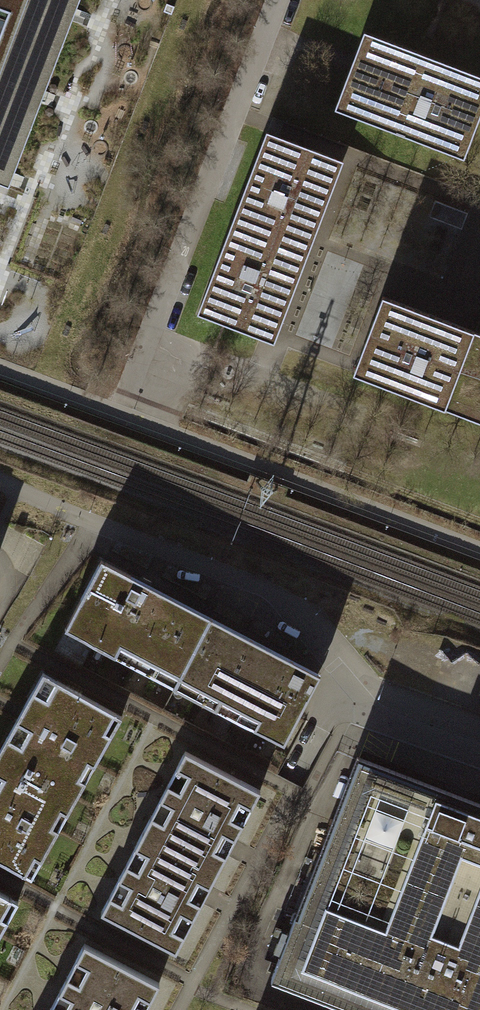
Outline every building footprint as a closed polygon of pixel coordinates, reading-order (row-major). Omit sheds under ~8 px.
[(9,187),(80,0),(0,0),(0,184),(9,187)] [(335,109),(439,149),(445,134),(468,143),(479,111),(479,77),(378,38),(370,58),(356,53),(335,109)] [(265,133),(231,223),(307,251),(318,222),(341,160),(265,133)] [(466,212),(441,203),(435,220),(460,229),(466,212)] [(293,290),(307,251),(231,223),(198,313),(274,341),(293,290)] [(347,372),(479,423),(479,336),(451,325),(377,298),(347,372)] [(64,628),(173,686),(209,618),(127,573),(101,559),(64,628)] [(289,660),(209,618),(173,686),(281,744),(318,676),(289,660)] [(0,750),(0,755),(73,796),(120,715),(44,672),(21,713),(0,750)] [(142,831),(217,870),(258,790),(183,751),(142,831)] [(73,796),(0,755),(0,859),(29,875),(73,796)] [(266,978),(351,1009),(479,1009),(479,806),(354,757),(354,758),(293,916),(290,915),(266,978)] [(217,870),(142,831),(99,913),(174,952),(217,870)] [(15,901),(0,892),(0,928),(15,901)] [(158,983),(84,944),(49,1009),(144,1009),(158,983)]
